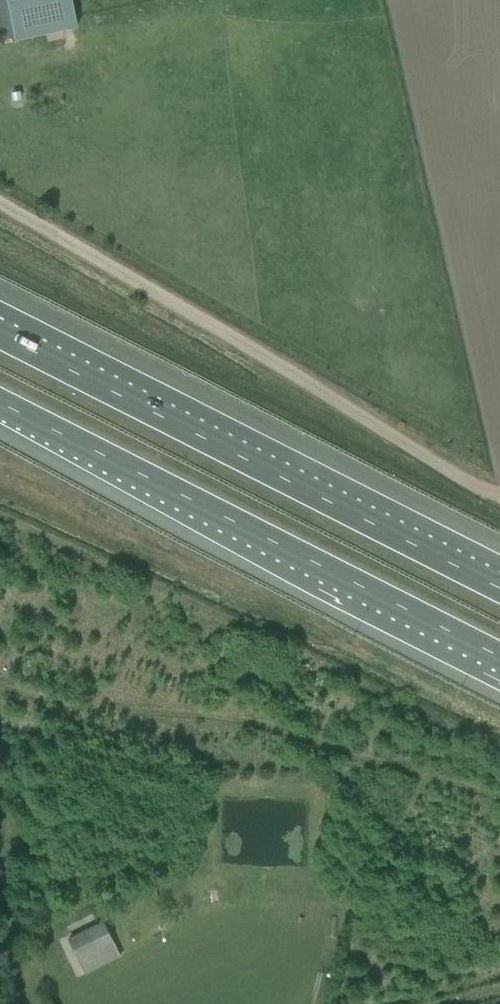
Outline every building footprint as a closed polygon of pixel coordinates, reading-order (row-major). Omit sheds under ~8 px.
[(1,40),(14,37),(14,39),(77,26),(71,0),(0,0),(0,36),(1,40)] [(77,960),(112,942),(102,922),(67,940),(77,960)]
